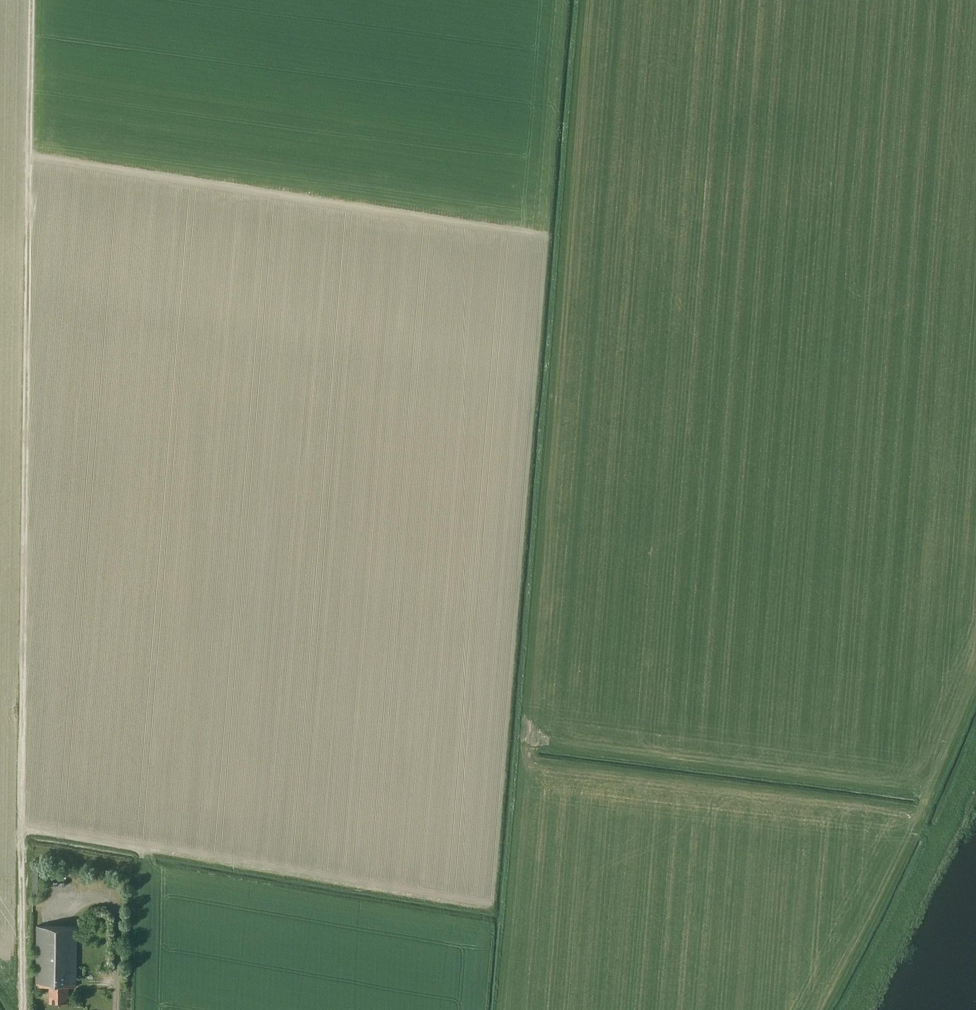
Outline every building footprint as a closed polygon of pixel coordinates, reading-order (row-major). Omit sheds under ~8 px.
[(37,986),(49,986),(49,1003),(68,1003),(68,993),(68,987),(76,987),(76,926),(37,926),(37,986)]
